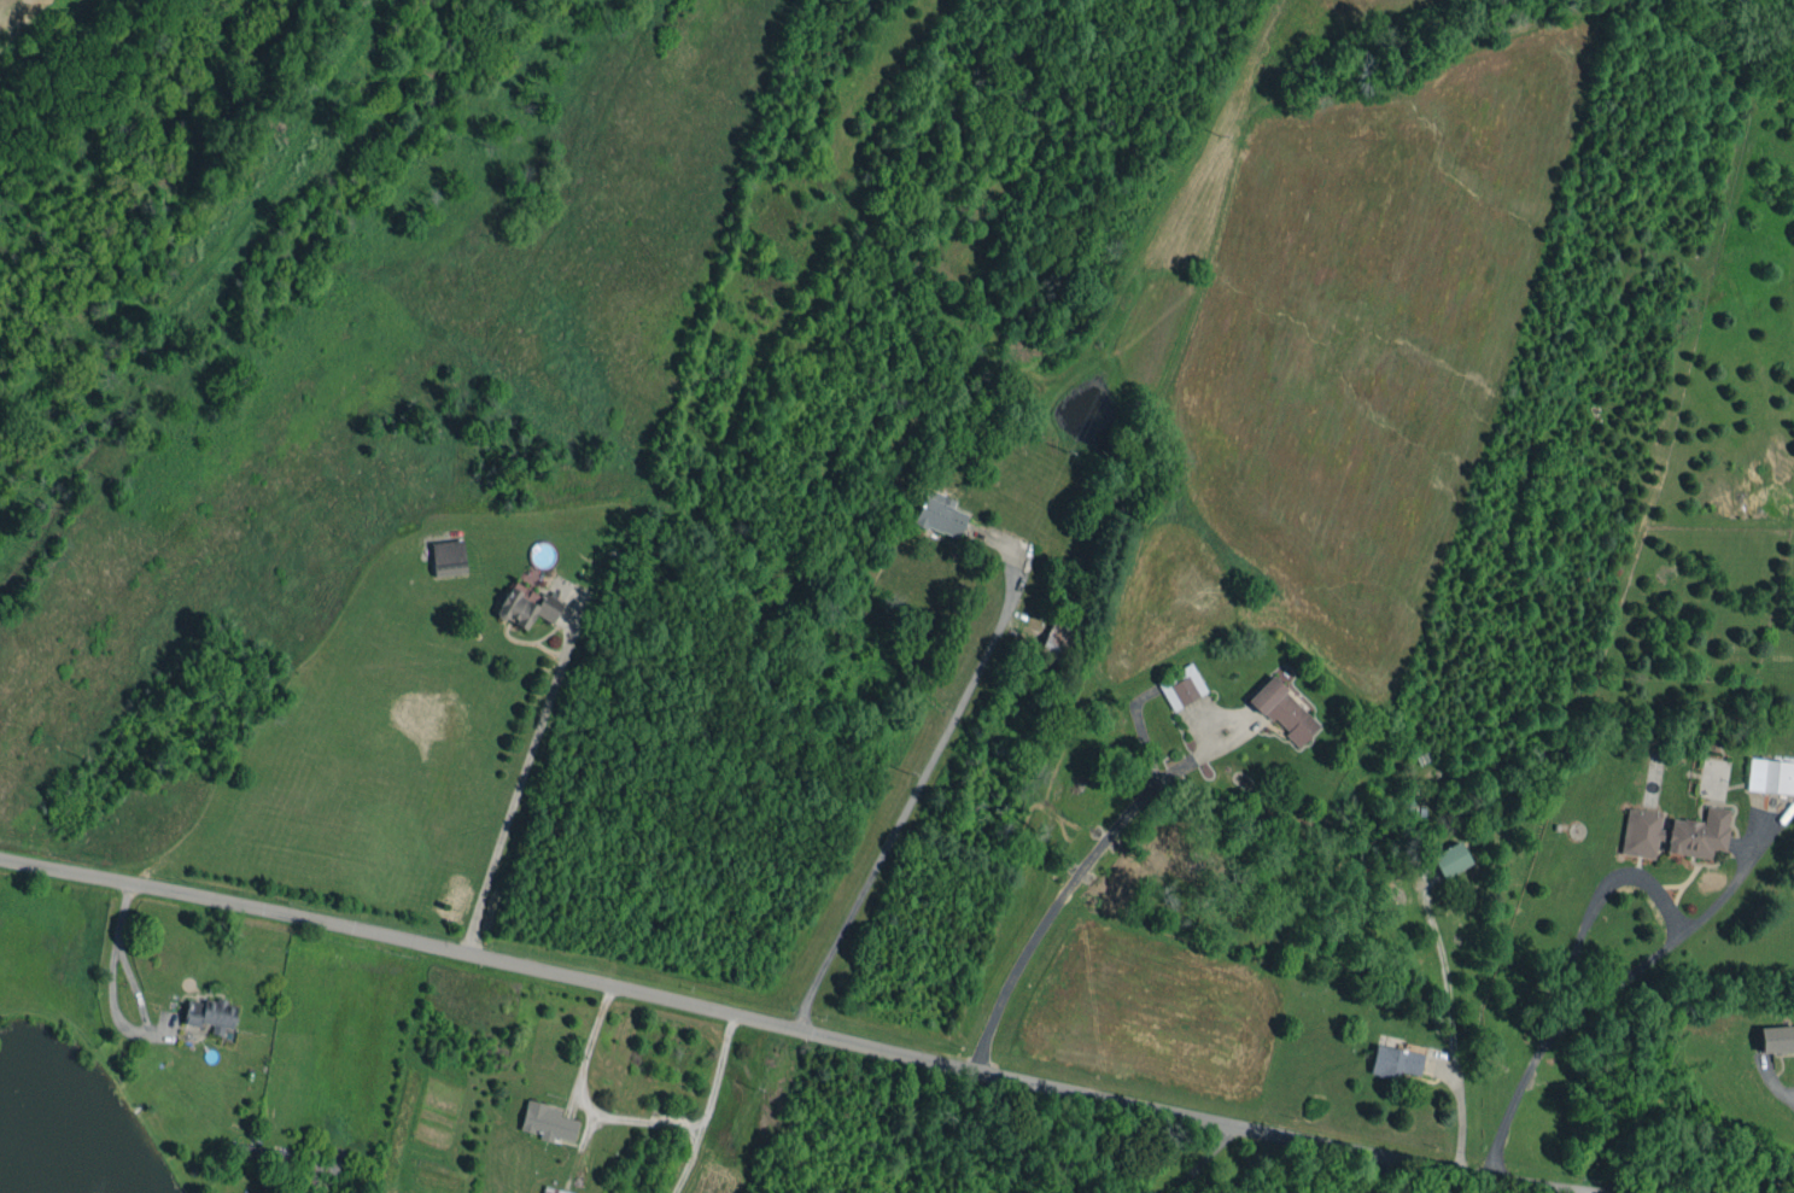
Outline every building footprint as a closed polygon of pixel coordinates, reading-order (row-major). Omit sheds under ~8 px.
[(913,524),(958,538),(966,513),(952,509),(956,499),(924,489),(913,524)] [(430,543),(435,576),(467,572),(463,539),(430,543)] [(562,603),(542,592),(541,596),(513,580),(495,613),(525,630),(534,614),(551,623),(562,603)] [(1059,660),(1074,631),(1053,620),(1038,650),(1059,660)] [(1172,711),(1207,691),(1191,663),(1156,682),(1172,711)] [(1321,724),(1270,676),(1248,699),(1299,747),(1321,724)] [(1750,757),(1746,789),(1793,795),(1793,763),(1750,757)] [(1626,808),(1620,853),(1655,858),(1658,840),(1668,841),(1666,852),(1711,858),(1712,849),(1725,851),(1731,809),(1706,806),(1704,822),(1672,817),(1670,830),(1660,828),(1662,812),(1626,808)] [(1471,863),(1459,840),(1430,856),(1442,879),(1471,863)] [(183,1022),(212,1026),(210,1033),(223,1035),(224,1027),(233,1029),(236,1007),(226,1005),(227,1000),(214,998),(213,1002),(187,998),(183,1022)] [(1760,1026),(1760,1052),(1793,1051),(1793,1025),(1760,1026)] [(1370,1071),(1418,1079),(1423,1053),(1374,1044),(1370,1071)] [(578,1120),(559,1115),(560,1108),(527,1100),(519,1130),(540,1134),(539,1138),(551,1142),(553,1136),(573,1141),(578,1120)] [(293,1153),(234,1142),(231,1158),(290,1168),(293,1153)]
